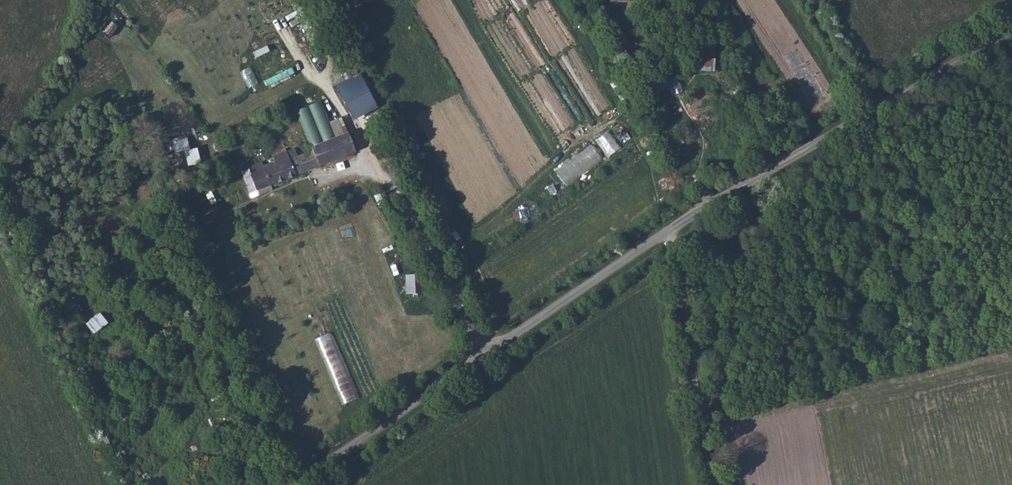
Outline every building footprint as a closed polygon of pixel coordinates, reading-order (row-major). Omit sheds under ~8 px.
[(694,70),(710,72),(711,58),(696,57),(694,70)] [(274,62),(255,68),(258,76),(277,70),(274,62)] [(265,87),(292,74),(288,67),(262,80),(265,87)] [(677,75),(659,82),(663,92),(681,84),(677,75)] [(362,82),(337,92),(347,120),(373,110),(362,82)] [(295,109),(306,144),(343,132),(338,117),(326,121),(320,101),(295,109)] [(603,141),(609,156),(623,150),(617,135),(603,141)] [(238,177),(245,193),(249,190),(253,197),(352,157),(344,140),(292,162),(289,155),(267,164),(270,172),(261,175),(257,168),(238,177)] [(169,144),(161,147),(168,165),(175,163),(169,144)] [(554,173),(565,187),(601,159),(590,145),(554,173)] [(403,294),(418,293),(418,274),(403,274),(403,294)] [(82,323),(90,334),(105,323),(97,312),(82,323)] [(314,338),(340,404),(358,397),(332,331),(314,338)]
